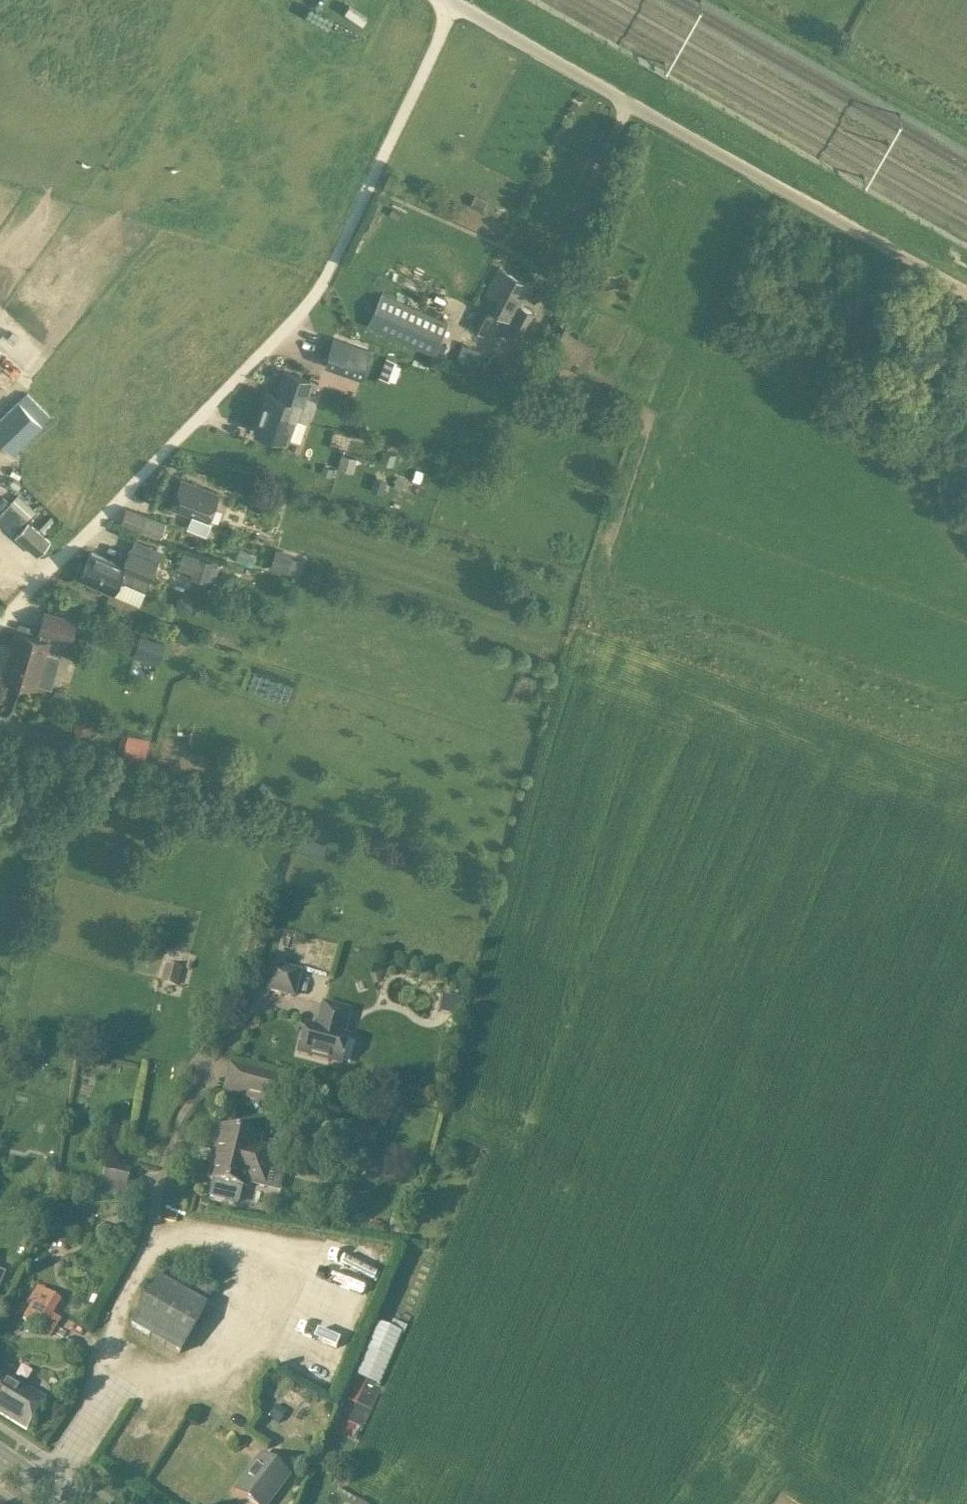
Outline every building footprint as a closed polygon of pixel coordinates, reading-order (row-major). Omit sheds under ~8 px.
[(470,206),(482,212),(488,201),(475,195),(470,206)] [(498,267),(479,305),(480,305),(469,326),(483,334),(494,312),(509,320),(503,333),(521,343),(537,313),(522,306),(533,285),(498,267)] [(381,292),(366,324),(433,354),(447,321),(381,292)] [(563,342),(570,330),(558,323),(551,335),(563,342)] [(371,350),(333,338),(324,365),(362,377),(371,350)] [(463,343),(455,365),(498,381),(499,377),(518,384),(525,365),(463,343)] [(287,412),(301,416),(307,395),(297,392),(302,375),(277,367),(269,391),(261,389),(250,426),(280,435),(287,412)] [(43,425),(42,424),(50,416),(28,393),(20,401),(19,400),(0,419),(0,440),(14,454),(43,425)] [(353,473),(357,458),(347,455),(348,451),(353,453),(355,446),(354,446),(355,442),(351,441),(352,435),(347,434),(348,432),(334,429),(330,448),(342,451),(337,469),(353,473)] [(319,476),(331,479),(334,470),(322,467),(319,476)] [(386,480),(374,477),(371,491),(382,494),(386,480)] [(176,479),(167,505),(192,514),(187,528),(206,535),(212,520),(205,518),(214,492),(176,479)] [(262,490),(274,493),(276,483),(264,480),(262,490)] [(8,506),(26,521),(34,511),(17,496),(8,506)] [(142,529),(159,536),(164,524),(147,517),(142,529)] [(15,536),(37,555),(50,541),(28,522),(15,536)] [(123,566),(91,551),(79,577),(112,591),(117,580),(124,583),(124,581),(145,590),(158,562),(131,549),(123,566)] [(298,575),(301,565),(292,562),(293,558),(273,551),(268,566),(298,575)] [(211,565),(197,560),(190,581),(204,586),(211,565)] [(34,686),(47,641),(49,635),(69,641),(75,621),(44,612),(38,632),(40,632),(38,638),(16,631),(3,677),(34,686)] [(216,635),(206,632),(202,642),(213,646),(216,635)] [(135,652),(160,659),(165,642),(140,635),(135,652)] [(329,834),(315,830),(302,826),(295,852),(321,859),(329,834)] [(167,965),(162,983),(178,987),(183,969),(167,965)] [(294,996),(300,973),(273,966),(267,989),(294,996)] [(444,1013),(462,1017),(465,1000),(448,996),(444,1013)] [(306,1026),(298,1053),(342,1065),(349,1038),(343,1036),(350,1011),(325,1005),(318,1030),(306,1026)] [(237,1097),(270,1105),(278,1075),(244,1067),(237,1097)] [(260,1137),(220,1127),(214,1154),(269,1168),(273,1151),(257,1147),(260,1137)] [(247,1189),(249,1180),(265,1184),(269,1168),(214,1154),(208,1179),(214,1181),(209,1199),(239,1206),(244,1188),(247,1189)] [(104,1182),(128,1188),(132,1172),(108,1166),(104,1182)] [(151,1196),(156,1171),(135,1167),(131,1192),(151,1196)] [(158,1279),(131,1326),(179,1354),(206,1307),(158,1279)] [(61,1302),(41,1290),(23,1320),(52,1338),(62,1321),(54,1315),(61,1302)] [(361,1434),(402,1331),(379,1321),(337,1425),(361,1434)] [(2,1373),(0,1377),(0,1414),(26,1430),(45,1398),(2,1373)] [(276,1406),(269,1417),(279,1424),(287,1413),(276,1406)] [(253,1503),(268,1503),(289,1475),(261,1455),(235,1491),(253,1503)]
